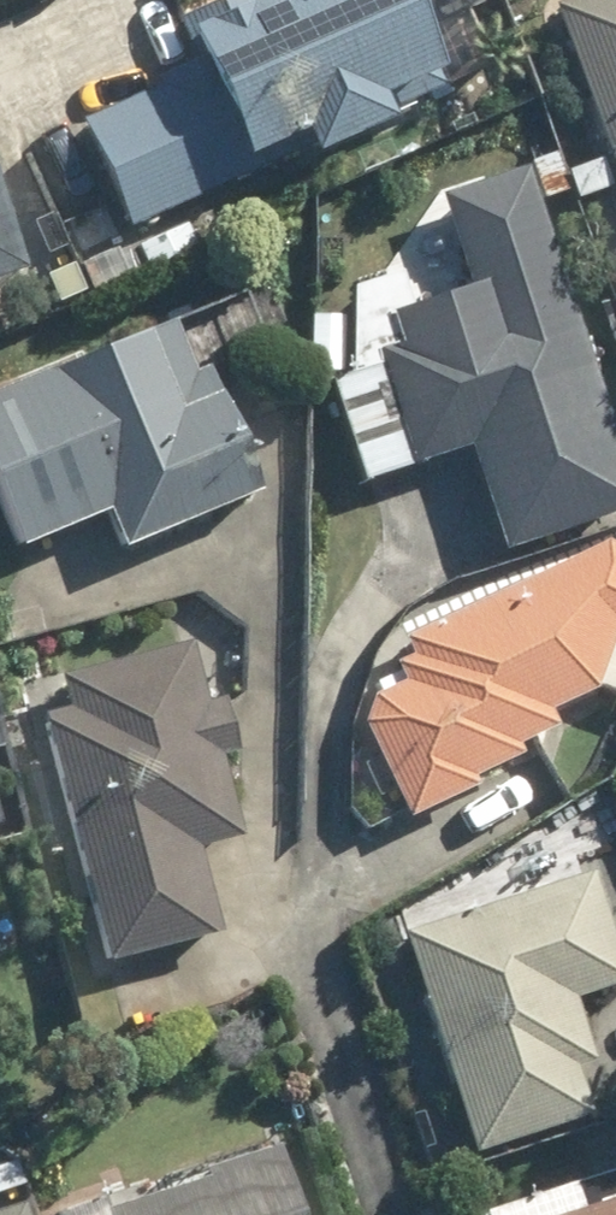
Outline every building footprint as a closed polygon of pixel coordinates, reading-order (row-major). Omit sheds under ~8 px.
[(81,120),(130,225),(256,166),(252,155),(299,133),(310,156),(390,120),(380,99),(438,71),(405,0),(217,0),(176,19),(196,60),(157,77),(160,84),(81,120)] [(554,13),(615,176),(615,0),(588,0),(554,13)] [(348,289),(350,376),(329,383),(361,482),(468,448),(502,552),(615,514),(615,405),(538,163),(444,191),(476,284),(405,306),(394,274),(348,289)] [(606,167),(570,177),(577,204),(614,194),(606,167)] [(28,278),(0,192),(0,287),(28,278)] [(0,385),(0,506),(15,541),(102,506),(117,545),(256,487),(203,361),(188,368),(165,316),(0,385)] [(318,321),(316,361),(340,362),(341,322),(318,321)] [(412,655),(393,664),(402,680),(371,694),(362,717),(408,814),(476,783),(472,774),(521,752),(517,741),(556,722),(548,704),(595,682),(615,690),(615,544),(607,539),(403,634),(412,655)] [(65,703),(37,711),(107,962),(221,928),(199,849),(242,838),(219,757),(238,752),(223,700),(205,705),(187,642),(60,679),(65,703)] [(404,944),(481,1157),(591,1118),(576,1077),(600,1068),(577,1004),(615,991),(615,941),(593,878),(404,944)] [(279,1154),(205,1178),(209,1190),(131,1214),(299,1214),(279,1154)] [(484,1214),(615,1214),(615,1173),(484,1214)] [(62,1214),(110,1214),(105,1201),(62,1214)]
